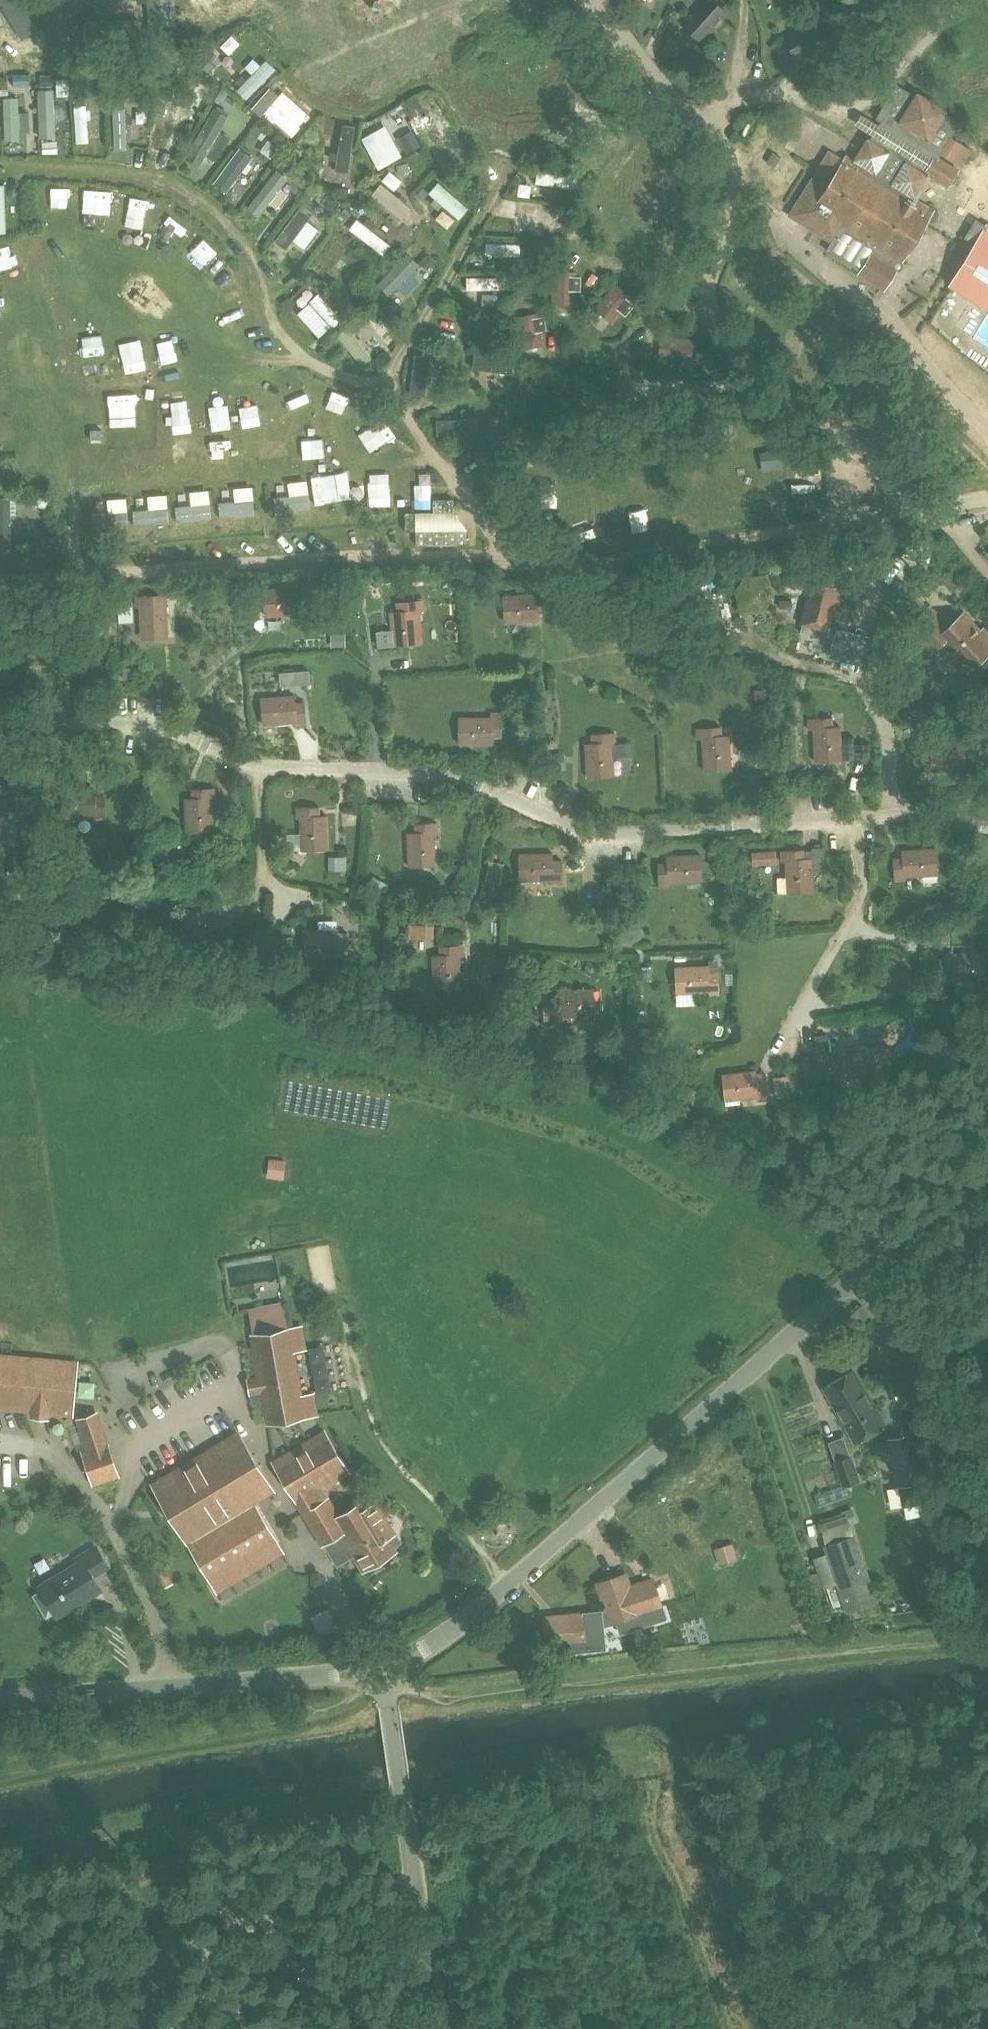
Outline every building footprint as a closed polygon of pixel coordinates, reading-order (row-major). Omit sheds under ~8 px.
[(714,0),(700,0),(680,25),(703,43),(729,11),(714,0)] [(825,44),(834,37),(817,11),(780,35),(798,61),(815,50),(815,48),(824,42),(825,44)] [(225,64),(233,77),(260,60),(252,47),(225,64)] [(926,177),(937,159),(960,123),(945,114),(947,110),(917,91),(914,95),(897,84),(875,118),(881,121),(879,124),(880,124),(870,140),(867,138),(852,162),(846,158),(844,163),(829,153),(791,215),(833,241),(842,226),(856,235),(852,241),(851,240),(840,258),(859,270),(857,274),(884,291),(897,269),(892,265),(895,259),(900,262),(931,211),(912,199),(926,177)] [(301,139),(318,116),(288,94),(271,117),(301,139)] [(451,175),(464,168),(445,128),(431,135),(451,175)] [(222,185),(239,196),(263,159),(246,148),(222,185)] [(937,159),(926,177),(948,191),(959,173),(937,159)] [(396,183),(420,174),(416,164),(392,173),(396,183)] [(276,211),(283,202),(291,208),(300,195),(292,189),(297,182),(286,173),(264,203),(276,211)] [(447,185),(437,196),(468,226),(478,215),(447,185)] [(390,187),(379,199),(409,226),(420,213),(390,187)] [(562,224),(561,209),(526,211),(527,226),(562,224)] [(302,242),(312,251),(328,233),(318,224),(302,242)] [(363,224),(356,234),(394,258),(401,247),(363,224)] [(987,226),(953,281),(987,302),(987,227),(987,226)] [(387,289),(400,301),(429,268),(416,256),(387,289)] [(581,277),(577,277),(577,272),(552,271),(552,305),(576,305),(576,291),(581,291),(581,277)] [(502,273),(475,275),(476,294),(503,293),(502,273)] [(635,306),(631,303),(634,299),(616,283),(594,309),(612,324),(622,313),(625,316),(635,306)] [(315,319),(338,332),(346,319),(322,306),(315,319)] [(540,314),(516,319),(521,350),(546,346),(543,332),(547,331),(544,317),(540,318),(540,314)] [(354,331),(342,341),(368,369),(379,358),(354,331)] [(694,342),(661,337),(658,359),(672,361),(671,366),(685,368),(686,362),(692,363),(694,342)] [(422,361),(419,397),(434,399),(438,363),(422,361)] [(119,404),(119,423),(139,423),(139,404),(119,404)] [(444,438),(482,436),(481,415),(443,417),(444,438)] [(450,453),(467,487),(490,473),(472,440),(450,453)] [(400,502),(436,494),(432,480),(397,488),(400,502)] [(416,530),(417,545),(467,544),(467,530),(454,513),(454,500),(434,500),(434,512),(405,513),(405,530),(416,530)] [(641,504),(620,510),(623,520),(644,514),(641,504)] [(828,627),(837,588),(832,587),(834,577),(819,574),(817,583),(812,582),(802,620),(828,627)] [(306,605),(307,605),(306,581),(295,582),(295,587),(263,589),(265,612),(279,611),(280,615),(299,613),(298,604),(306,603),(306,605)] [(546,613),(548,613),(546,589),(535,590),(535,594),(503,597),(505,619),(520,618),(520,622),(539,621),(538,611),(546,611),(546,613)] [(163,622),(167,622),(166,603),(157,603),(157,596),(159,595),(159,594),(135,595),(135,606),(140,606),(141,638),(164,637),(163,622)] [(418,611),(422,610),(421,599),(397,602),(398,603),(400,603),(400,611),(391,611),(393,631),(397,630),(398,645),(421,643),(418,611)] [(987,650),(987,643),(962,615),(948,629),(929,608),(909,626),(932,650),(941,641),(967,669),(987,650)] [(874,636),(837,628),(831,655),(868,663),(874,636)] [(296,726),(306,725),(304,701),(303,701),(303,703),(295,704),(295,694),(275,696),(276,700),(261,701),(263,724),(295,721),(296,726)] [(502,737),(502,713),(492,713),(492,717),(459,717),(459,739),(474,740),(474,744),(493,744),(493,735),(501,735),(501,737),(502,737)] [(836,745),(840,745),(839,726),(830,727),(829,719),(831,719),(831,717),(807,719),(808,730),(813,729),(814,762),(837,760),(836,745)] [(725,754),(729,754),(728,735),(718,736),(718,728),(720,727),(720,726),(696,728),(697,739),(701,739),(704,771),(726,769),(725,754)] [(612,743),(617,743),(617,732),(593,733),(593,734),(595,734),(595,742),(586,743),(587,762),(591,762),(591,776),(614,775),(612,743)] [(950,763),(965,763),(964,740),(932,742),(931,737),(921,737),(922,761),(923,761),(923,759),(931,759),(931,768),(950,768),(950,763)] [(563,754),(551,754),(551,770),(563,769),(563,754)] [(211,798),(216,798),(216,787),(192,788),(192,789),(194,789),(194,797),(185,798),(185,817),(189,817),(190,831),(213,830),(211,798)] [(106,818),(105,795),(104,795),(104,796),(96,797),(95,788),(61,791),(63,813),(77,812),(78,816),(95,815),(95,818),(106,818)] [(323,834),(327,834),(327,815),(317,815),(317,807),(319,807),(319,806),(295,806),(295,817),(300,817),(301,849),(323,849),(323,834)] [(434,833),(439,833),(439,822),(415,823),(415,824),(417,824),(417,831),(408,832),(408,851),(412,851),(413,866),(435,865),(434,833)] [(903,876),(936,875),(935,853),(920,853),(920,849),(901,850),(901,859),(893,859),(893,857),(892,857),(893,881),(903,881),(903,876)] [(812,877),(811,858),(802,859),(801,850),(798,850),(779,851),(780,862),(785,861),(787,894),(809,892),(808,878),(812,877)] [(553,884),(563,883),(563,859),(562,859),(562,861),(554,862),(553,852),(534,853),(534,857),(520,857),(520,880),(553,879),(553,884)] [(669,883),(701,882),(700,859),(685,860),(685,856),(666,857),(666,866),(658,866),(658,864),(657,864),(658,888),(669,888),(669,883)] [(338,960),(349,959),(348,935),(347,936),(347,938),(339,938),(339,928),(319,929),(320,933),(305,934),(306,956),(338,955),(338,960)] [(459,955),(464,955),(464,944),(440,945),(440,946),(442,946),(442,954),(433,954),(433,973),(437,973),(438,988),(460,987),(459,955)] [(973,976),(987,975),(986,953),(952,954),(953,962),(944,962),(945,985),(956,984),(955,981),(973,980),(973,976)] [(709,997),(720,997),(718,973),(717,973),(717,975),(709,975),(709,966),(690,967),(690,971),(675,971),(676,994),(709,992),(709,997)] [(562,1016),(594,1015),(593,992),(579,993),(579,989),(559,989),(560,999),(552,999),(552,997),(550,997),(551,1021),(562,1021),(562,1016)] [(702,996),(685,996),(685,1008),(702,1008),(702,996)] [(855,1073),(887,1070),(884,1047),(870,1049),(869,1045),(850,1047),(851,1057),(843,1057),(843,1055),(842,1056),(845,1079),(855,1078),(855,1073)] [(758,1102),(768,1101),(765,1077),(764,1077),(765,1079),(757,1080),(756,1070),(737,1073),(737,1077),(722,1078),(725,1101),(757,1097),(758,1102)] [(787,1076),(775,1077),(777,1096),(789,1095),(787,1076)] [(288,1157),(271,1155),(269,1174),(285,1176),(288,1157)] [(283,1303),(248,1309),(268,1422),(304,1415),(283,1303)] [(0,1355),(0,1406),(72,1413),(76,1362),(0,1355)] [(853,1369),(824,1386),(838,1411),(855,1441),(885,1424),(866,1393),(853,1369)] [(94,1482),(117,1475),(97,1413),(79,1419),(89,1449),(83,1451),(94,1482)] [(324,1432),(274,1461),(297,1500),(321,1487),(348,1471),(324,1432)] [(272,1489),(238,1433),(153,1484),(187,1541),(272,1489)] [(907,1435),(889,1438),(902,1507),(922,1503),(908,1434),(907,1435)] [(859,1479),(850,1455),(835,1460),(843,1485),(859,1479)] [(297,1500),(298,1502),(323,1543),(342,1532),(347,1540),(349,1545),(350,1544),(356,1553),(355,1554),(364,1570),(395,1551),(393,1548),(402,1543),(392,1526),(391,1527),(385,1517),(384,1518),(375,1502),(368,1506),(364,1500),(338,1515),(321,1487),(297,1500)] [(278,1544),(254,1505),(189,1543),(213,1583),(278,1544)] [(91,1575),(107,1566),(95,1545),(75,1557),(78,1562),(39,1586),(56,1615),(99,1589),(91,1575)] [(875,1602),(856,1546),(828,1555),(847,1612),(875,1602)] [(164,1560),(152,1565),(161,1587),(173,1582),(164,1560)] [(820,1572),(812,1575),(816,1587),(824,1585),(820,1572)] [(624,1574),(597,1583),(610,1624),(662,1607),(653,1580),(629,1588),(624,1574)] [(584,1635),(596,1634),(594,1613),(543,1618),(544,1633),(545,1633),(547,1648),(585,1644),(584,1635)]
